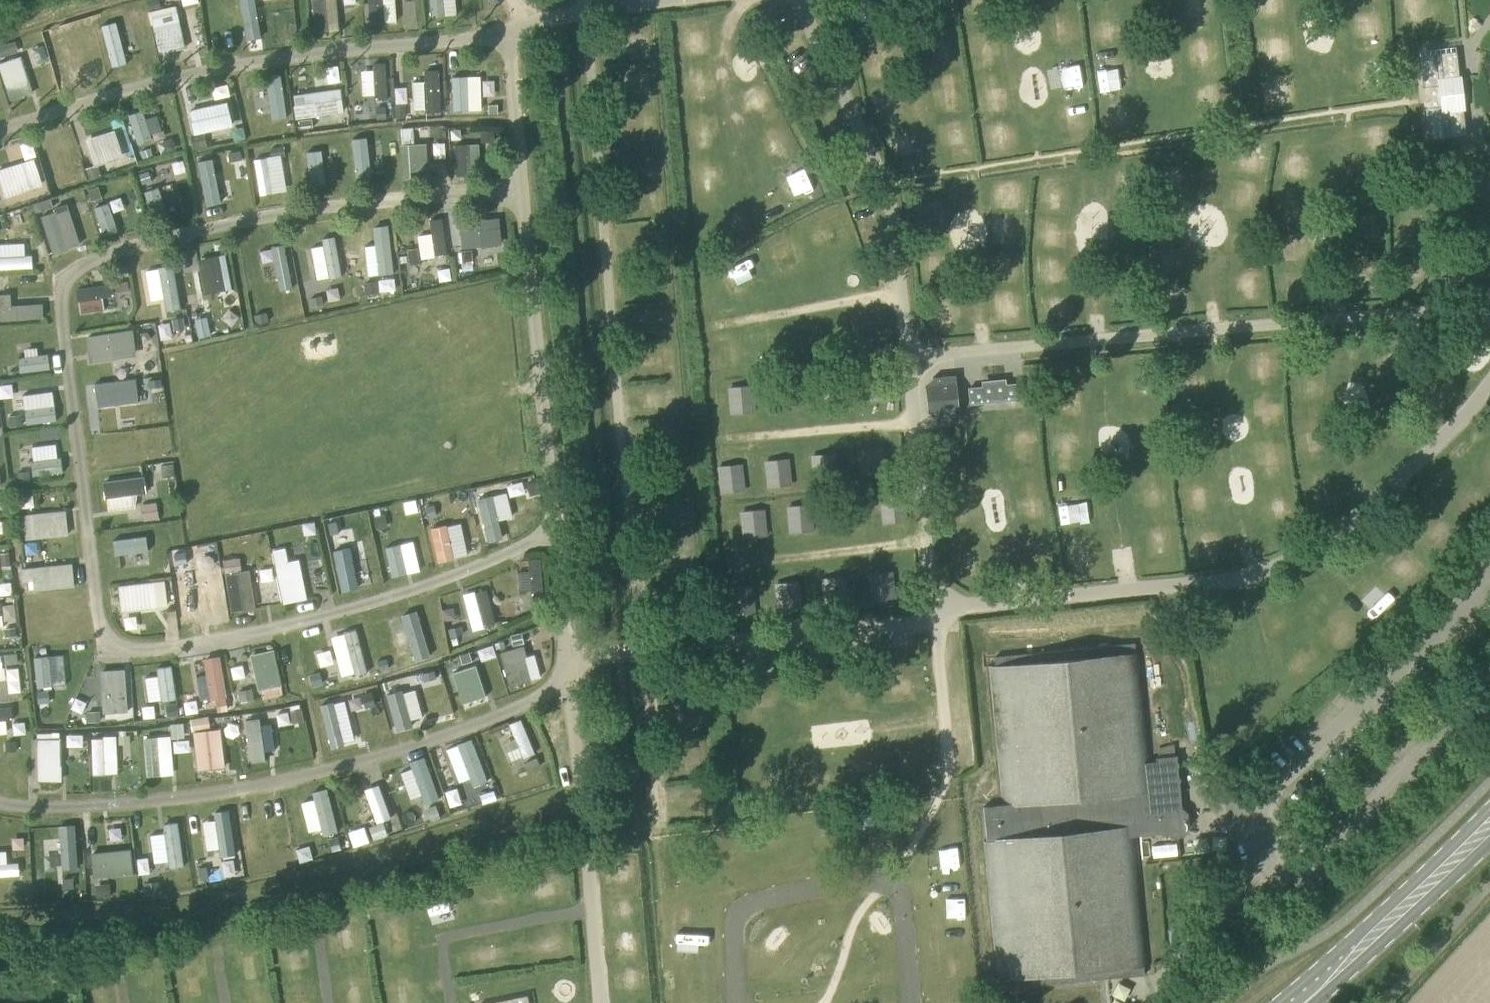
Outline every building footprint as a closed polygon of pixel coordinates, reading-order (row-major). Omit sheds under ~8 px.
[(258,35),(284,32),(279,0),(253,0),(258,35)] [(288,10),(302,9),(302,0),(287,0),(288,10)] [(336,0),(309,0),(310,31),(338,29),(336,0)] [(393,0),(365,0),(365,23),(394,22),(393,0)] [(405,21),(417,20),(415,0),(403,0),(405,21)] [(427,16),(454,14),(453,0),(426,0),(427,16)] [(979,11),(980,0),(961,0),(961,11),(979,11)] [(174,4),(147,8),(154,53),(181,48),(174,4)] [(104,71),(130,68),(124,23),(98,27),(104,71)] [(72,36),(46,43),(57,81),(82,74),(72,36)] [(0,44),(0,82),(3,100),(27,95),(16,40),(0,44)] [(40,44),(27,49),(34,65),(47,60),(40,44)] [(1429,138),(1466,134),(1457,51),(1420,56),(1429,138)] [(383,63),(358,64),(359,96),(384,95),(383,63)] [(1113,64),(1094,67),(1097,85),(1116,82),(1113,64)] [(324,81),(337,81),(337,66),(325,65),(324,81)] [(1051,69),(1052,83),(1064,81),(1066,96),(1085,94),(1083,66),(1051,69)] [(620,93),(643,94),(644,69),(621,68),(620,93)] [(420,70),(421,79),(409,80),(410,111),(438,110),(437,69),(420,70)] [(1263,77),(1265,96),(1294,91),(1291,73),(1263,77)] [(449,111),(479,110),(478,74),(448,75),(449,111)] [(212,99),(228,95),(226,83),(209,87),(212,99)] [(406,100),(405,83),(392,83),(392,100),(406,100)] [(291,116),(340,114),(339,89),(290,91),(291,116)] [(868,94),(875,118),(896,112),(889,89),(868,94)] [(185,108),(190,133),(230,126),(226,100),(185,108)] [(155,114),(143,118),(141,109),(125,113),(133,141),(160,134),(155,114)] [(979,127),(983,149),(1016,142),(1011,120),(979,127)] [(82,138),(92,164),(121,153),(111,127),(82,138)] [(413,127),(401,128),(402,144),(414,143),(413,127)] [(895,167),(928,155),(923,142),(909,147),(905,135),(886,141),(895,167)] [(155,141),(157,153),(174,150),(172,137),(155,141)] [(21,160),(0,166),(0,197),(41,185),(28,139),(17,143),(21,160)] [(451,143),(453,167),(483,165),(481,141),(451,143)] [(369,181),(368,149),(354,150),(355,182),(369,181)] [(322,150),(303,150),(305,184),(324,183),(322,150)] [(278,153),(250,158),(257,195),(285,190),(278,153)] [(213,158),(198,159),(200,201),(229,200),(228,179),(214,180),(213,158)] [(176,212),(173,200),(161,203),(157,181),(166,179),(164,168),(138,173),(148,217),(176,212)] [(1157,189),(1187,189),(1187,172),(1158,172),(1157,189)] [(950,189),(924,190),(925,209),(950,208),(950,189)] [(47,253),(78,244),(65,202),(51,206),(49,196),(31,202),(47,253)] [(99,236),(118,232),(114,212),(126,209),(123,197),(92,204),(99,236)] [(814,222),(824,247),(848,237),(837,212),(814,222)] [(456,220),(458,247),(499,243),(497,216),(456,220)] [(1023,242),(1024,217),(998,217),(998,242),(1023,242)] [(416,233),(417,257),(444,256),(442,218),(429,219),(430,232),(416,233)] [(1273,230),(1274,252),(1296,251),(1295,229),(1273,230)] [(309,245),(311,278),(339,277),(336,235),(319,236),(320,245),(309,245)] [(359,256),(346,256),(347,269),(391,266),(389,237),(358,239),(359,256)] [(29,267),(29,253),(22,254),(21,241),(0,242),(0,268),(29,267)] [(1149,243),(1150,263),(1170,261),(1168,242),(1149,243)] [(257,248),(261,275),(273,274),(276,289),(291,286),(285,243),(257,248)] [(203,294),(231,288),(223,252),(195,258),(203,294)] [(726,295),(750,283),(738,258),(714,270),(726,295)] [(74,285),(76,311),(129,309),(128,282),(74,285)] [(8,303),(7,292),(0,293),(0,319),(40,318),(40,302),(8,303)] [(928,330),(940,328),(939,321),(958,318),(954,297),(923,303),(928,330)] [(849,326),(849,347),(869,347),(870,326),(849,326)] [(85,359),(132,357),(131,329),(84,332),(85,359)] [(14,355),(15,371),(49,369),(48,353),(14,355)] [(960,419),(956,375),(934,377),(926,387),(929,413),(938,421),(960,419)] [(160,378),(136,378),(136,386),(151,386),(152,395),(161,395),(160,378)] [(88,380),(89,403),(136,402),(136,379),(88,380)] [(982,386),(968,387),(970,404),(1022,399),(1020,382),(1007,384),(982,386)] [(746,411),(743,386),(725,388),(727,412),(746,411)] [(52,390),(20,393),(22,423),(54,420),(52,390)] [(162,397),(149,398),(150,414),(163,414),(162,397)] [(152,421),(152,434),(164,434),(164,420),(152,421)] [(57,443),(27,444),(29,474),(58,473),(57,443)] [(852,449),(854,476),(880,474),(878,448),(852,449)] [(788,457),(763,459),(764,486),(789,485),(788,457)] [(740,461),(715,465),(719,492),(744,488),(740,461)] [(131,493),(142,492),(139,474),(99,481),(103,509),(133,504),(131,493)] [(1197,483),(1178,485),(1180,505),(1199,503),(1197,483)] [(511,522),(513,529),(535,524),(528,490),(501,496),(507,523),(511,522)] [(493,500),(474,506),(485,541),(504,535),(493,500)] [(666,502),(668,523),(690,522),(688,500),(666,502)] [(159,517),(157,502),(142,504),(144,519),(159,517)] [(737,510),(738,537),(765,536),(763,508),(737,510)] [(17,513),(20,538),(65,534),(62,509),(17,513)] [(426,527),(433,562),(465,556),(459,521),(426,527)] [(1192,554),(1218,551),(1216,535),(1190,538),(1192,554)] [(381,547),(388,577),(418,570),(410,539),(381,547)] [(351,542),(326,547),(336,592),(361,587),(351,542)] [(304,598),(296,557),(286,559),(283,545),(268,548),(279,603),(304,598)] [(10,594),(8,552),(0,553),(0,594),(10,594)] [(223,560),(225,573),(241,570),(239,557),(223,560)] [(24,592),(74,584),(70,560),(20,568),(24,592)] [(173,565),(173,579),(188,579),(187,565),(173,565)] [(1350,587),(1374,609),(1393,588),(1369,567),(1350,587)] [(200,579),(174,580),(175,621),(201,620),(200,579)] [(115,582),(116,611),(165,608),(163,580),(115,582)] [(775,612),(800,611),(799,580),(774,582),(775,612)] [(750,611),(750,587),(728,586),(728,610),(750,611)] [(469,630),(493,624),(484,587),(460,593),(469,630)] [(481,665),(496,660),(491,646),(476,652),(481,665)] [(538,678),(533,653),(522,655),(520,646),(497,651),(505,685),(538,678)] [(254,690),(279,685),(271,648),(246,654),(254,690)] [(2,680),(1,666),(15,665),(15,653),(0,654),(0,680),(2,680)] [(62,654),(31,655),(32,685),(63,684),(62,654)] [(1146,762),(1137,654),(986,668),(1001,806),(983,807),(987,840),(982,840),(998,979),(1144,965),(1134,836),(1166,833),(1171,838),(1183,837),(1189,824),(1188,815),(1182,808),(1176,755),(1156,756),(1156,761),(1146,762)] [(193,698),(222,696),(220,655),(199,656),(200,675),(192,675),(193,698)] [(152,667),(158,700),(177,697),(171,664),(152,667)] [(451,670),(458,701),(482,695),(475,664),(451,670)] [(18,667),(4,667),(5,692),(18,692),(18,667)] [(97,669),(98,712),(125,711),(124,668),(97,669)] [(415,723),(432,717),(422,684),(405,689),(415,723)] [(671,724),(702,721),(700,698),(668,701),(671,724)] [(178,703),(166,705),(168,717),(179,715),(178,703)] [(264,759),(263,752),(275,750),(270,719),(257,722),(256,716),(240,719),(248,762),(264,759)] [(509,761),(532,752),(518,718),(495,727),(509,761)] [(190,729),(192,770),(221,768),(219,728),(190,729)] [(35,732),(34,780),(57,780),(58,732),(35,732)] [(81,751),(82,733),(67,733),(67,751),(81,751)] [(114,736),(89,736),(89,774),(114,774),(114,736)] [(455,782),(465,778),(469,787),(484,781),(467,738),(442,747),(455,782)] [(418,805),(437,799),(423,755),(404,761),(418,805)] [(372,823),(388,818),(377,782),(362,787),(372,823)] [(307,837),(337,830),(326,787),(309,791),(311,798),(298,802),(307,837)] [(206,857),(242,849),(237,824),(200,832),(206,857)] [(349,845),(366,842),(363,827),(346,831),(349,845)] [(132,842),(136,870),(163,867),(165,889),(192,887),(189,864),(177,866),(174,837),(132,842)] [(127,847),(88,851),(90,878),(130,874),(127,847)] [(4,862),(4,850),(0,851),(0,876),(17,875),(17,861),(4,862)] [(80,852),(29,850),(29,878),(79,879),(80,852)] [(528,872),(529,896),(551,895),(550,872),(528,872)] [(435,926),(427,895),(405,900),(413,931),(435,926)] [(708,965),(707,944),(688,944),(689,966),(708,965)] [(259,981),(240,983),(241,993),(260,990),(259,981)] [(1108,1002),(1124,1002),(1129,984),(1113,981),(1108,1002)] [(488,1002),(530,1002),(528,994),(488,1002)]
